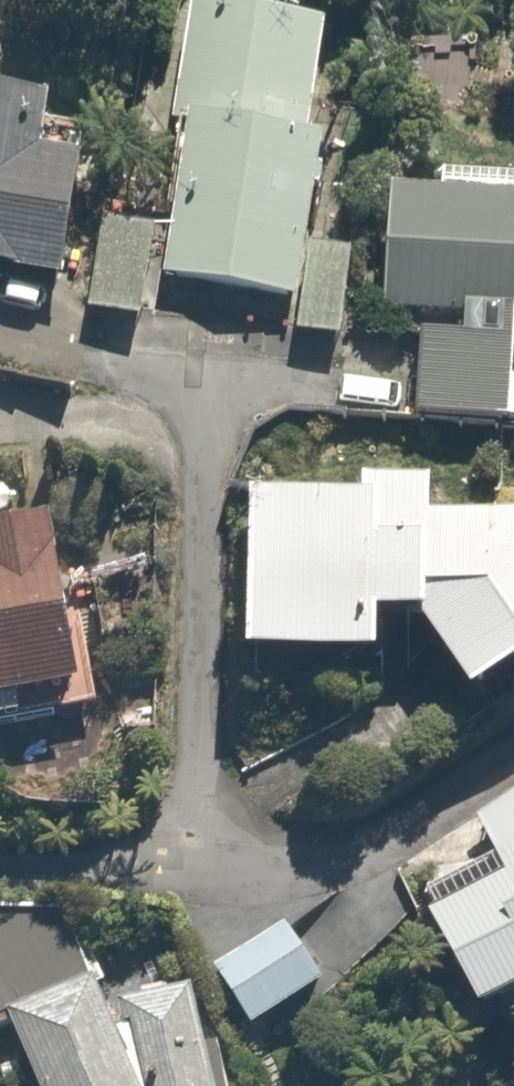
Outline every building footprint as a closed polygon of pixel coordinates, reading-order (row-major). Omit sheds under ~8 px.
[(167,281),(295,291),(291,340),(337,344),(344,256),(302,252),(321,17),(189,6),(167,281)] [(0,93),(0,264),(57,270),(69,164),(25,159),(32,96),(0,93)] [(387,246),(383,326),(417,328),(415,376),(335,372),(333,402),(404,405),(403,422),(513,428),(513,193),(390,187),(387,246)] [(145,218),(94,213),(85,307),(136,312),(145,218)] [(247,490),(240,644),(373,649),(375,608),(420,609),(465,685),(513,655),(513,523),(427,519),(429,472),(360,468),(359,495),(247,490)] [(75,691),(49,519),(0,526),(0,702),(75,691)] [(462,817),(477,847),(405,883),(470,1017),(513,996),(513,792),(462,817)] [(37,1085),(218,1085),(192,988),(159,994),(154,972),(164,971),(162,954),(77,944),(66,911),(0,909),(0,1030),(11,1027),(37,1085)] [(284,923),(215,968),(252,1025),(321,981),(284,923)]
